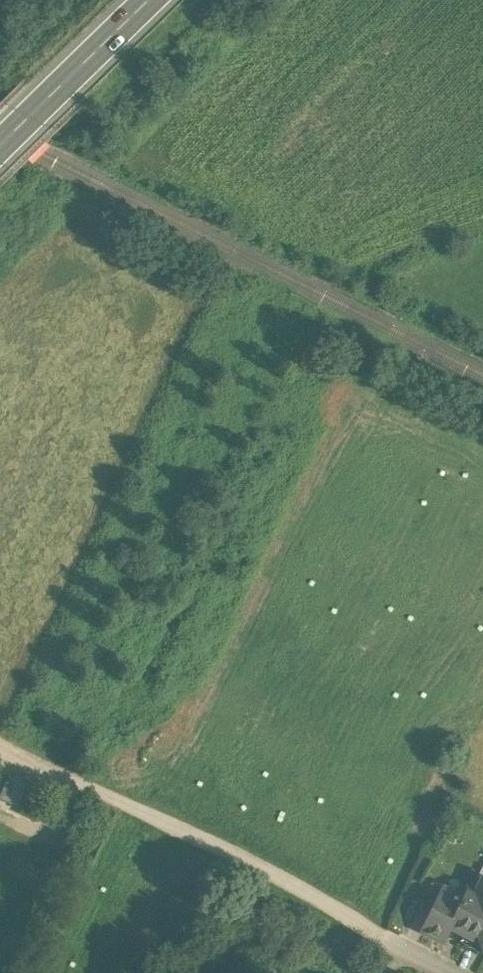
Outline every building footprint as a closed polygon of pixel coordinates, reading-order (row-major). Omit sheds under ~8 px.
[(26,782),(8,774),(0,792),(0,797),(16,805),(26,782)] [(476,894),(468,891),(464,899),(450,927),(482,944),(482,946),(482,880),(476,894)] [(432,883),(422,904),(433,909),(443,888),(432,883)] [(464,899),(443,888),(433,909),(422,932),(443,942),(450,927),(464,899)]
